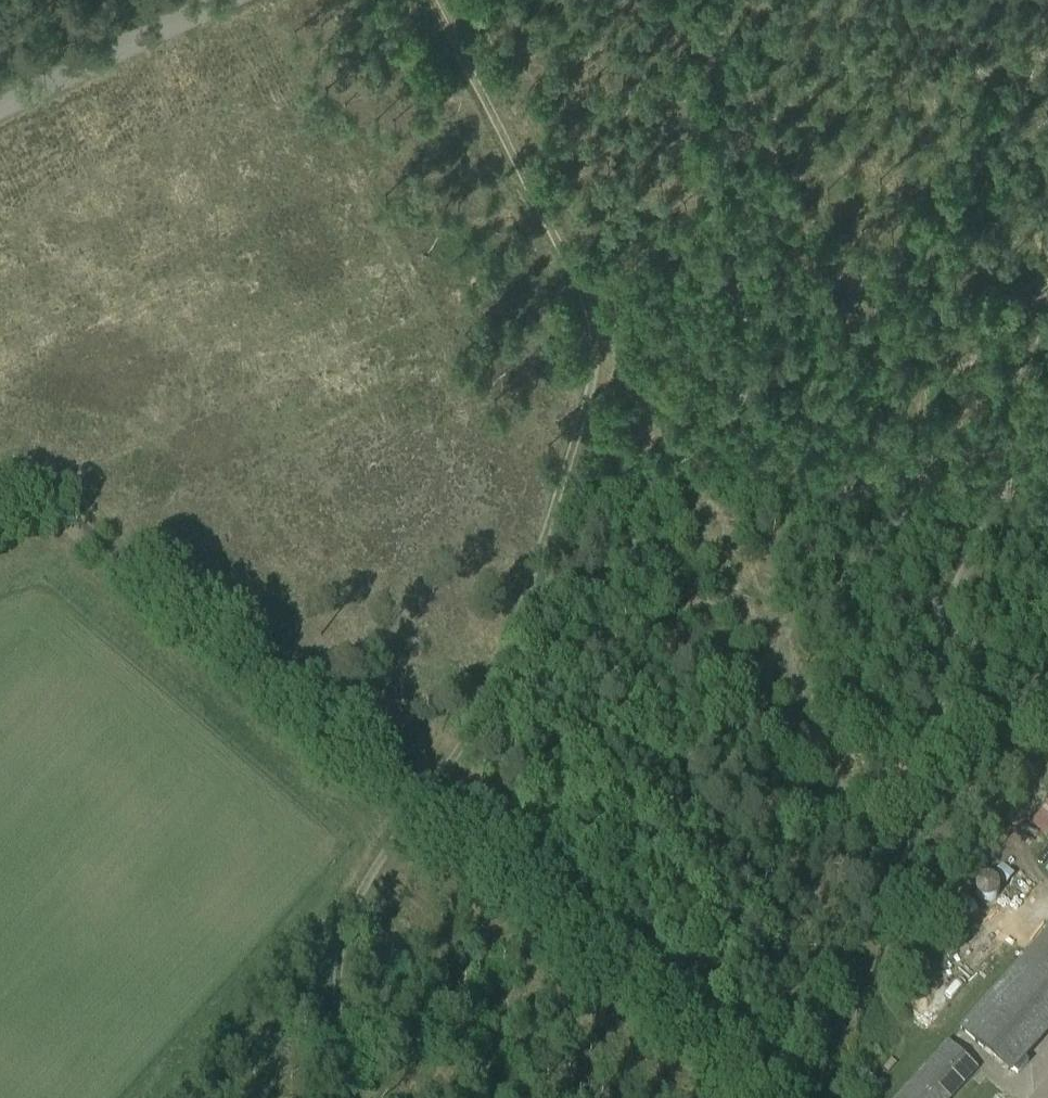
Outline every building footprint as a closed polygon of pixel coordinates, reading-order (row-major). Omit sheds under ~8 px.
[(1032,824),(1047,838),(1047,805),(1032,824)] [(1003,869),(994,880),(1006,889),(1014,878),(1003,869)] [(997,897),(998,894),(998,890),(997,887),(994,885),(991,884),(988,883),(985,884),(982,885),(980,887),(979,890),(978,894),(979,897),(981,900),(984,902),(987,903),(990,903),(993,902),(996,900),(997,897)] [(960,1027),(1012,1075),(1047,1034),(1047,929),(960,1027)] [(977,961),(959,982),(967,989),(986,968),(977,961)] [(935,1028),(941,1007),(929,1004),(923,1024),(935,1028)] [(948,1040),(896,1097),(951,1097),(979,1068),(948,1040)]
